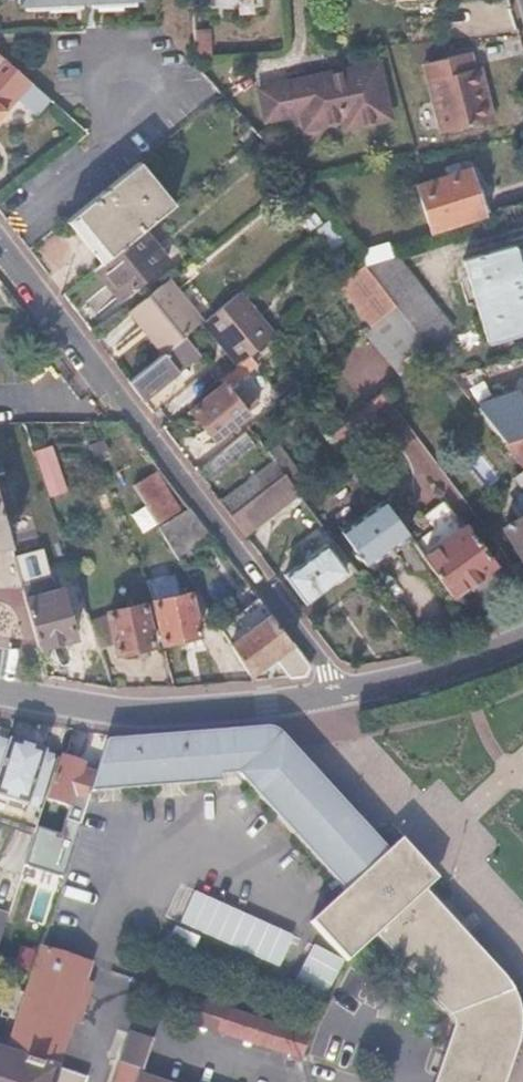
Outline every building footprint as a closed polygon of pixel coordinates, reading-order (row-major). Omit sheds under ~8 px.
[(196,64),(209,64),(207,29),(195,29),(196,64)] [(5,110),(57,157),(87,133),(0,54),(0,115),(5,110)] [(498,120),(492,97),(487,98),(479,68),(474,54),(430,66),(448,135),(498,120)] [(487,98),(492,97),(495,96),(487,66),(479,68),(487,98)] [(350,138),(394,124),(380,75),(356,82),(357,87),(346,90),(343,81),(262,105),(270,136),(305,125),(311,141),(348,129),(350,138)] [(172,203),(138,160),(75,212),(109,254),(142,227),(172,203)] [(429,230),(481,212),(467,169),(414,186),(429,230)] [(109,254),(75,212),(66,218),(100,261),(109,254)] [(342,243),(325,221),(316,228),(334,249),(342,243)] [(167,258),(142,227),(109,254),(100,261),(93,267),(118,298),(167,258)] [(522,333),(522,287),(510,245),(462,261),(488,344),(522,333)] [(452,327),(396,255),(361,266),(392,306),(425,348),(452,327)] [(392,306),(361,266),(358,263),(345,273),(351,280),(350,281),(379,317),(392,306)] [(351,280),(345,273),(331,285),(337,292),(350,281),(351,280)] [(202,320),(169,279),(129,312),(143,328),(147,326),(165,350),(183,336),(200,322),(202,320)] [(237,292),(202,320),(200,322),(220,347),(256,316),(237,292)] [(246,356),(272,334),(256,316),(220,347),(235,365),(246,356)] [(183,336),(165,350),(127,380),(143,401),(178,372),(176,371),(197,354),(183,336)] [(254,365),(246,356),(235,365),(218,379),(221,383),(189,410),(212,439),(246,412),(234,397),(227,388),(254,365)] [(486,398),(467,372),(449,378),(473,408),(486,398)] [(499,388),(486,398),(473,408),(501,443),(521,436),(505,417),(508,412),(499,388)] [(404,421),(380,391),(328,433),(354,466),(371,452),(357,432),(375,418),(388,434),(404,421)] [(234,397),(246,412),(251,407),(240,392),(234,397)] [(257,442),(246,427),(194,470),(205,485),(257,442)] [(521,436),(501,443),(522,469),(522,436),(521,436)] [(35,450),(49,497),(67,491),(52,445),(35,450)] [(281,474),(300,498),(309,491),(275,447),(266,453),(271,461),(281,474)] [(217,502),(227,515),(242,504),(266,486),(281,474),(271,461),(217,502)] [(135,484),(157,522),(176,509),(153,471),(135,484)] [(513,479),(522,491),(522,471),(513,479)] [(329,551),(336,546),(300,498),(281,474),(266,486),(281,505),(310,543),(317,538),(322,545),(282,576),(303,602),(343,571),(329,551)] [(242,504),(257,524),(281,505),(266,486),(242,504)] [(522,513),(522,492),(516,498),(515,505),(521,515),(522,513)] [(0,501),(0,587),(21,587),(0,501)] [(405,535),(379,501),(337,532),(363,567),(405,535)] [(443,541),(461,527),(441,501),(424,514),(443,541)] [(179,558),(214,536),(189,504),(159,524),(179,558)] [(227,515),(242,535),(257,524),(242,504),(227,515)] [(521,515),(506,523),(505,521),(504,522),(505,524),(501,526),(514,546),(519,554),(522,559),(522,513),(521,515)] [(422,557),(451,596),(493,564),(464,525),(461,527),(443,541),(422,557)] [(519,554),(514,546),(510,548),(516,556),(519,554)] [(25,599),(36,596),(33,584),(22,587),(25,599)] [(25,599),(38,647),(77,636),(63,588),(36,596),(25,599)] [(153,600),(162,642),(197,634),(188,593),(153,600)] [(273,657),(289,676),(309,673),(310,662),(259,595),(219,624),(249,674),(273,657)] [(153,646),(142,603),(108,609),(117,653),(153,646)] [(271,725),(229,728),(105,740),(94,775),(90,790),(218,781),(218,773),(232,771),(342,888),(310,919),(349,961),(377,936),(448,1013),(451,1024),(450,1033),(432,1081),(505,1081),(517,1049),(518,1029),(515,1011),(509,988),(499,970),(486,954),(423,888),(426,884),(389,843),(383,848),(271,725)] [(0,739),(0,771),(9,742),(0,739)] [(43,752),(9,742),(0,771),(0,797),(25,805),(43,752)] [(42,810),(58,757),(43,752),(25,805),(42,810)] [(90,790),(94,775),(80,771),(81,765),(62,759),(49,798),(69,805),(60,835),(74,839),(86,803),(90,790)] [(278,967),(291,934),(188,890),(174,924),(278,967)] [(1,939),(0,943),(0,961),(32,970),(38,951),(1,939)] [(56,1066),(89,965),(39,949),(38,951),(32,970),(25,992),(9,987),(0,1015),(0,1081),(50,1081),(56,1066)] [(298,1057),(299,1053),(305,1034),(221,1007),(215,1028),(298,1057)] [(337,1074),(339,1066),(304,1054),(301,1062),(337,1074)] [(50,1081),(83,1081),(85,1076),(56,1066),(50,1081)] [(139,1074),(138,1076),(120,1071),(116,1081),(163,1081),(139,1074)]
